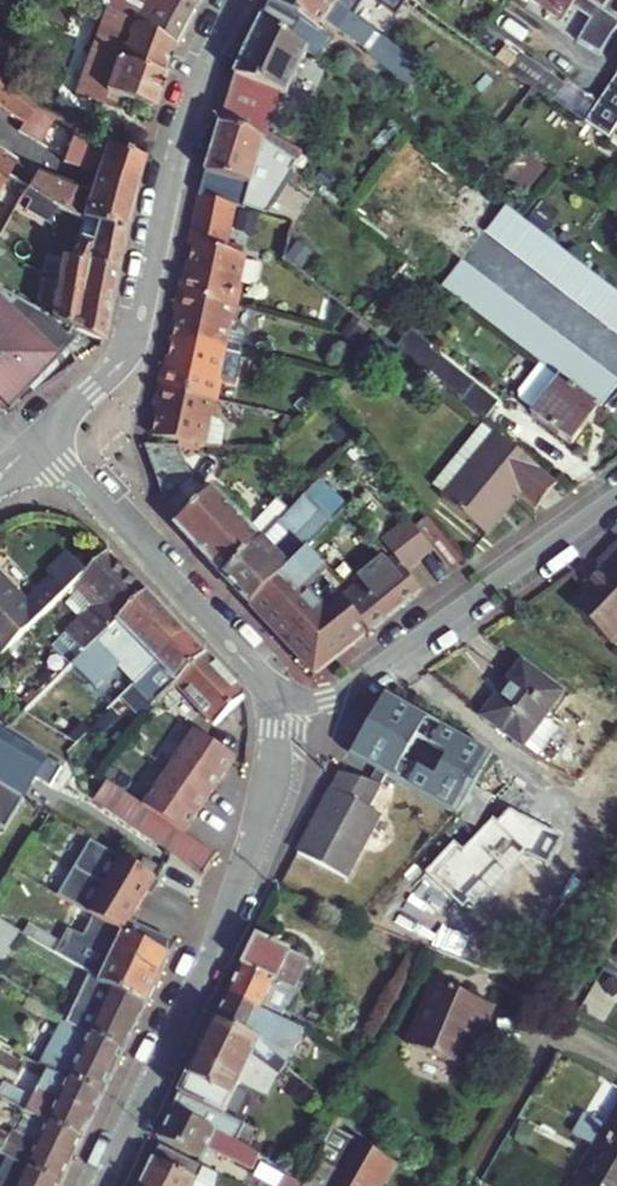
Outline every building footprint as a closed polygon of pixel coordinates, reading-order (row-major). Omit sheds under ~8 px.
[(71,10),(77,0),(61,0),(59,3),(71,10)] [(174,48),(196,8),(184,0),(99,0),(97,4),(109,11),(172,47),(174,48)] [(266,21),(309,52),(322,61),(336,41),(323,32),(329,23),(423,95),(436,77),(339,7),(329,0),(276,0),(271,9),(266,21)] [(397,15),(408,0),(375,0),(397,15)] [(582,0),(537,0),(568,20),(582,0)] [(568,20),(584,31),(600,8),(588,0),(582,0),(568,20)] [(600,8),(603,10),(610,0),(588,0),(600,8)] [(603,10),(616,20),(616,0),(610,0),(603,10)] [(137,106),(150,110),(172,47),(109,11),(100,36),(95,34),(73,96),(97,106),(101,107),(106,94),(137,106)] [(275,91),(284,94),(309,52),(266,21),(239,78),(275,91)] [(552,103),(564,87),(521,56),(509,72),(552,103)] [(103,147),(86,137),(32,107),(0,75),(0,111),(21,125),(17,132),(63,158),(61,164),(93,175),(103,147)] [(239,78),(235,87),(271,99),(275,91),(239,78)] [(271,99),(235,87),(220,126),(254,137),(271,99)] [(122,153),(137,106),(106,94),(101,107),(97,106),(86,137),(103,147),(122,153)] [(254,137),(220,126),(199,198),(238,207),(245,209),(261,155),(270,158),(269,166),(284,176),(287,171),(292,161),(265,144),(254,137)] [(133,186),(140,159),(122,153),(103,147),(93,175),(133,186)] [(545,169),(523,152),(503,177),(525,195),(545,169)] [(13,163),(0,154),(0,185),(13,163)] [(121,233),(128,207),(87,194),(71,189),(34,174),(25,187),(55,208),(85,221),(121,233)] [(87,194),(128,207),(133,186),(93,175),(87,194)] [(600,204),(613,214),(616,209),(616,181),(600,204)] [(194,220),(233,227),(238,207),(199,198),(194,220)] [(599,315),(616,329),(616,290),(509,206),(490,230),(599,315)] [(231,235),(233,227),(194,220),(193,225),(231,235)] [(66,260),(114,271),(121,233),(85,221),(66,260)] [(231,235),(193,225),(189,241),(228,249),(231,235)] [(228,249),(189,241),(187,249),(192,250),(244,263),(245,257),(227,253),(228,249)] [(244,263),(192,250),(186,275),(181,274),(178,290),(241,302),(244,290),(238,288),(244,263)] [(79,334),(99,343),(114,271),(66,260),(58,258),(48,319),(79,334)] [(565,383),(578,393),(591,403),(600,410),(602,412),(616,393),(616,381),(463,263),(443,290),(540,364),(561,380),(565,383)] [(178,290),(177,295),(192,299),(208,303),(224,305),(240,307),(241,302),(178,290)] [(79,334),(48,319),(0,292),(0,414),(2,413),(79,334)] [(192,299),(177,295),(172,314),(177,315),(174,328),(184,330),(185,324),(229,332),(230,326),(235,327),(240,307),(224,305),(208,303),(192,299)] [(185,324),(184,330),(227,338),(229,332),(185,324)] [(174,328),(171,341),(182,343),(184,330),(174,328)] [(227,338),(184,330),(182,343),(224,351),(227,338)] [(483,423),(496,409),(410,335),(397,352),(483,423)] [(182,343),(171,341),(171,342),(165,369),(218,380),(224,354),(224,351),(182,343)] [(516,403),(532,415),(570,445),(600,410),(591,403),(578,393),(565,383),(561,380),(540,364),(515,396),(516,403)] [(217,384),(218,380),(165,369),(159,368),(155,387),(218,398),(221,385),(217,384)] [(218,398),(155,387),(154,389),(149,410),(155,411),(148,439),(201,448),(207,424),(212,425),(217,403),(218,398)] [(431,485),(445,496),(495,434),(481,422),(431,485)] [(536,509),(556,484),(495,434),(445,496),(442,500),(486,536),(501,517),(497,513),(514,491),(519,495),(536,509)] [(222,579),(249,607),(287,570),(306,551),(347,507),(318,481),(303,497),(289,512),(261,542),(222,579)] [(212,489),(173,526),(222,579),(261,542),(289,512),(276,500),(255,523),(242,509),(235,515),(212,489)] [(501,517),(519,495),(514,491),(497,513),(501,517)] [(391,556),(405,574),(432,553),(428,548),(442,537),(427,518),(413,529),(407,521),(381,542),(391,556)] [(448,573),(462,562),(442,537),(428,548),(432,553),(448,573)] [(597,566),(599,568),(602,572),(585,589),(570,605),(611,645),(616,639),(616,546),(597,566)] [(287,570),(249,607),(311,674),(316,674),(367,634),(339,598),(338,598),(323,609),(304,588),(317,576),(323,570),(306,551),(287,570)] [(84,575),(73,586),(91,607),(63,633),(84,655),(145,594),(106,552),(84,575)] [(1,656),(73,586),(84,575),(66,556),(46,576),(51,581),(26,606),(0,578),(0,655),(1,656)] [(339,598),(367,634),(420,592),(405,574),(391,556),(339,598)] [(323,609),(338,598),(317,576),(304,588),(323,609)] [(84,655),(73,666),(94,688),(116,667),(135,686),(156,665),(157,662),(185,635),(145,594),(84,655)] [(204,656),(185,635),(157,662),(156,665),(135,686),(133,687),(152,706),(174,684),(204,656)] [(207,653),(204,656),(174,684),(213,727),(242,699),(242,692),(207,653)] [(521,664),(480,718),(536,759),(559,728),(545,717),(562,694),(521,664)] [(506,807),(473,789),(490,757),(383,695),(349,757),(490,837),(506,807)] [(174,760),(214,790),(222,779),(235,760),(194,731),(174,760)] [(0,732),(0,788),(21,800),(33,779),(49,789),(60,769),(0,732)] [(174,760),(169,768),(210,797),(214,790),(174,760)] [(184,835),(210,797),(169,768),(143,807),(176,829),(184,835)] [(339,774),(297,855),(344,881),(378,818),(367,812),(380,788),(339,774)] [(202,877),(216,857),(184,835),(176,829),(143,807),(106,782),(93,802),(202,877)] [(4,832),(21,800),(0,788),(0,829),(4,832)] [(89,842),(73,868),(139,908),(146,896),(147,894),(143,891),(150,878),(89,842)] [(73,868),(57,896),(92,917),(117,933),(125,920),(133,918),(139,908),(73,868)] [(152,899),(160,885),(150,878),(143,891),(147,894),(146,896),(152,899)] [(117,933),(92,917),(80,937),(66,930),(59,944),(28,925),(22,935),(88,973),(99,979),(97,984),(145,1007),(160,976),(114,954),(123,936),(117,933)] [(125,920),(117,933),(123,936),(128,926),(134,928),(138,921),(133,918),(125,920)] [(0,922),(0,942),(9,948),(18,933),(0,922)] [(114,954),(160,976),(173,948),(134,928),(128,926),(123,936),(114,954)] [(254,937),(226,997),(279,1023),(285,1010),(288,1011),(293,1000),(290,998),(307,962),(254,937)] [(0,942),(0,963),(4,956),(9,948),(0,942)] [(145,1007),(97,984),(99,979),(88,973),(76,998),(136,1026),(145,1007)] [(492,1009),(433,984),(407,1047),(459,1068),(469,1044),(476,1047),(492,1009)] [(284,1069),(302,1034),(279,1023),(226,997),(213,1023),(253,1042),(284,1069)] [(136,1026),(76,998),(65,1023),(90,1034),(124,1050),(136,1026)] [(61,1022),(39,1066),(47,1070),(68,1079),(103,1096),(124,1050),(90,1034),(88,1037),(61,1022)] [(284,1069),(253,1042),(213,1023),(170,1112),(237,1144),(248,1151),(257,1133),(223,1117),(238,1085),(266,1099),(284,1069)] [(68,1079),(47,1070),(46,1069),(25,1113),(33,1117),(47,1125),(82,1141),(103,1096),(68,1079)] [(616,1141),(616,1109),(615,1107),(607,1121),(586,1108),(580,1119),(616,1141)] [(237,1144),(170,1112),(156,1140),(201,1161),(208,1147),(214,1150),(212,1152),(251,1171),(259,1159),(248,1151),(237,1144)] [(33,1117),(25,1113),(14,1135),(36,1147),(47,1125),(33,1117)] [(586,1180),(596,1185),(616,1185),(616,1141),(580,1119),(575,1127),(596,1139),(587,1154),(591,1156),(579,1176),(582,1178),(586,1180)] [(47,1125),(36,1147),(14,1135),(5,1138),(0,1135),(0,1156),(6,1159),(26,1170),(60,1185),(61,1185),(82,1141),(47,1125)] [(391,1166),(331,1129),(303,1185),(380,1185),(391,1166)] [(158,1147),(139,1185),(213,1185),(215,1176),(158,1147)] [(591,1156),(587,1154),(576,1174),(579,1176),(591,1156)] [(6,1159),(0,1172),(0,1185),(60,1185),(26,1170),(6,1159)] [(586,1180),(582,1178),(577,1185),(582,1185),(586,1180)]
